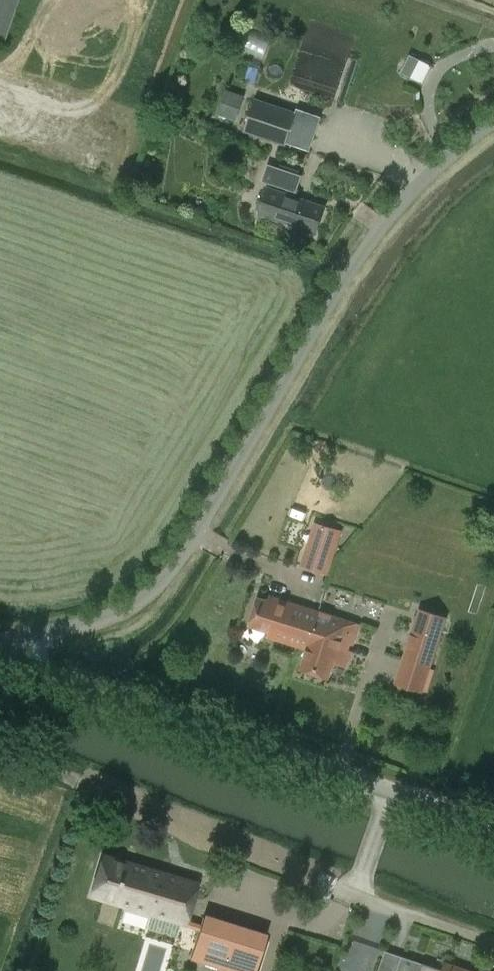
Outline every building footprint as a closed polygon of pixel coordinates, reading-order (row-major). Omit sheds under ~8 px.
[(2,42),(16,0),(0,0),(0,41),(2,42)] [(233,42),(261,57),(269,42),(240,27),(233,42)] [(410,56),(401,73),(410,78),(420,61),(410,56)] [(420,61),(410,78),(418,83),(428,66),(420,61)] [(244,130),(286,144),(297,111),(255,97),(244,130)] [(268,161),(262,178),(297,189),(302,172),(268,161)] [(268,187),(259,214),(289,224),(287,231),(302,236),(304,229),(315,233),(324,205),(268,187)] [(327,573),(339,527),(308,520),(297,566),(327,573)] [(299,646),(307,648),(320,610),(270,594),(268,599),(258,596),(248,624),(269,631),(267,635),(299,646)] [(420,606),(398,682),(422,690),(447,615),(420,606)] [(320,610),(307,648),(301,668),(329,677),(334,662),(347,666),(361,623),(320,610)] [(180,939),(184,923),(196,884),(103,856),(91,895),(141,910),(136,926),(180,939)] [(237,970),(255,970),(266,937),(203,917),(190,956),(237,970)] [(423,962),(420,970),(447,970),(423,962)]
